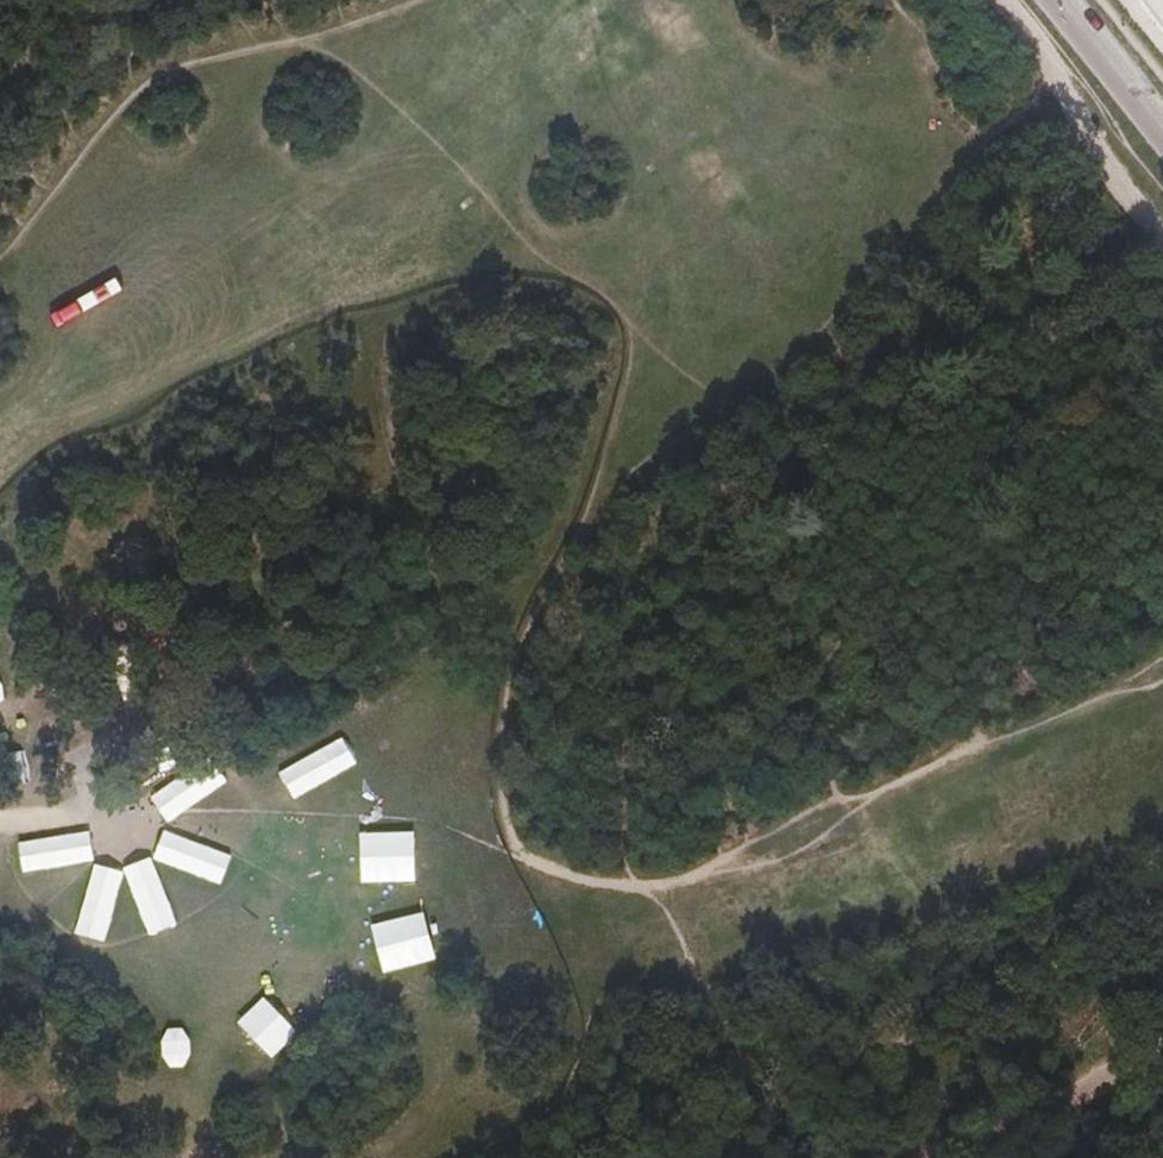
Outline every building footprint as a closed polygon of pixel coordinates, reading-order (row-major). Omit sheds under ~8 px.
[(209,754),(146,790),(161,817),(225,782),(209,754)] [(153,855),(223,882),(234,852),(164,826),(153,855)] [(13,843),(19,873),(92,859),(86,828),(13,843)] [(100,940),(122,871),(92,862),(70,931),(100,940)] [(176,907),(171,882),(125,892),(130,917),(176,907)]
